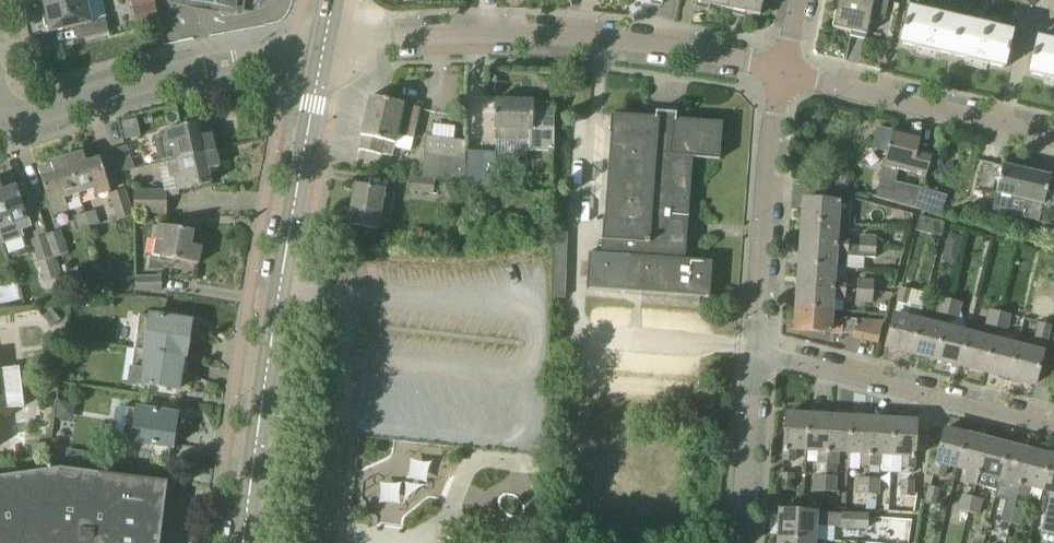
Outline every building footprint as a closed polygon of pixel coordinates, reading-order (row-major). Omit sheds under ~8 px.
[(83,0),(40,0),(41,5),(44,4),(45,9),(83,0)] [(43,14),(46,28),(49,27),(51,32),(75,27),(80,26),(82,39),(109,33),(102,0),(83,0),(45,9),(46,13),(43,14)] [(236,9),(238,0),(185,0),(236,9)] [(730,0),(697,0),(696,3),(728,9),(730,0)] [(728,9),(760,16),(763,0),(730,0),(728,9)] [(883,0),(839,0),(833,28),(851,32),(850,36),(865,40),(870,16),(886,20),(889,1),(883,0)] [(935,52),(944,16),(909,7),(900,44),(935,52)] [(971,60),(979,24),(944,16),(935,52),(971,60)] [(1006,68),(1014,32),(979,24),(971,60),(1006,68)] [(1037,37),(1029,74),(1053,79),(1053,41),(1037,37)] [(404,104),(403,104),(371,96),(362,136),(363,136),(360,150),(382,155),(383,154),(392,156),(394,148),(410,152),(417,124),(421,109),(404,105),(404,104)] [(534,106),(534,102),(495,100),(494,129),(496,129),(496,140),(520,141),(521,130),(530,130),(529,151),(553,152),(554,106),(534,106)] [(710,298),(710,296),(713,262),(685,259),(693,158),(720,160),(723,122),(611,114),(601,253),(589,252),(586,289),(710,298)] [(139,118),(124,120),(126,136),(141,135),(139,118)] [(166,133),(156,136),(162,163),(169,161),(215,150),(211,134),(201,136),(198,123),(165,130),(166,133)] [(876,197),(916,209),(922,190),(896,183),(899,170),(913,173),(926,177),(933,154),(918,150),(922,136),(893,129),(876,197)] [(422,177),(461,182),(466,141),(427,136),(422,177)] [(135,168),(133,161),(127,145),(114,150),(122,172),(135,168)] [(172,177),(176,177),(179,191),(212,184),(209,170),(219,168),(215,150),(169,161),(172,177)] [(494,186),(496,153),(467,151),(465,184),(494,186)] [(67,159),(79,194),(93,189),(96,196),(111,191),(101,159),(87,163),(84,153),(67,159)] [(65,198),(79,194),(67,159),(39,168),(42,178),(41,178),(52,210),(67,205),(65,198)] [(1022,170),(1003,165),(996,193),(992,211),(1005,213),(1053,225),(1053,178),(1051,177),(1022,170)] [(0,181),(0,233),(0,234),(2,240),(3,243),(23,236),(21,229),(31,226),(13,177),(0,181)] [(436,180),(413,177),(412,191),(435,194),(436,180)] [(349,224),(378,229),(380,218),(390,219),(394,196),(384,194),(384,190),(356,185),(349,224)] [(110,195),(119,220),(135,215),(126,189),(110,195)] [(137,189),(136,213),(166,215),(167,190),(137,189)] [(849,223),(850,214),(851,203),(804,199),(803,221),(837,223),(837,222),(849,223)] [(85,214),(90,228),(100,225),(95,211),(85,214)] [(80,231),(90,228),(85,214),(75,217),(80,231)] [(945,222),(920,216),(916,230),(941,237),(945,222)] [(837,235),(837,223),(803,221),(801,243),(848,246),(849,236),(837,235)] [(159,225),(153,256),(199,264),(202,247),(192,245),(194,231),(159,225)] [(60,230),(47,235),(54,258),(68,254),(60,230)] [(566,298),(568,233),(555,232),(552,297),(566,298)] [(960,251),(963,237),(948,233),(945,248),(960,251)] [(56,268),(53,258),(45,236),(33,240),(40,262),(43,261),(46,271),(56,268)] [(861,247),(877,248),(877,239),(862,238),(861,247)] [(861,247),(848,246),(801,243),(800,264),(834,267),(864,269),(865,258),(876,259),(877,248),(861,247)] [(834,278),(834,267),(800,264),(798,286),(845,290),(846,279),(834,278)] [(136,277),(136,290),(162,290),(162,277),(136,277)] [(857,279),(857,291),(873,292),(874,280),(857,279)] [(844,300),(845,290),(798,286),(797,308),(831,311),(832,299),(844,300)] [(926,294),(911,290),(902,288),(895,315),(887,347),(912,353),(920,321),(919,321),(926,294)] [(873,292),(857,291),(856,301),(872,302),(873,292)] [(947,316),(952,301),(941,298),(937,313),(947,316)] [(952,301),(947,316),(958,319),(962,304),(952,301)] [(831,320),(831,311),(797,308),(795,330),(854,334),(853,336),(879,342),(884,322),(874,320),(842,317),(841,321),(831,320)] [(985,324),(993,326),(997,327),(1000,313),(989,310),(985,324)] [(1000,313),(997,327),(1008,330),(1012,316),(1000,313)] [(97,338),(106,340),(110,316),(101,315),(97,338)] [(184,358),(186,358),(192,321),(177,319),(177,318),(168,316),(168,318),(151,315),(151,316),(144,315),(143,324),(150,325),(146,350),(143,350),(143,351),(184,358)] [(936,360),(945,328),(920,321),(912,353),(936,360)] [(1041,323),(1037,337),(1047,340),(1050,325),(1041,323)] [(961,366),(969,334),(945,328),(936,360),(961,366)] [(985,372),(993,340),(990,339),(969,334),(961,366),(985,372)] [(1018,346),(993,340),(985,372),(1010,378),(1018,346)] [(1010,378),(1035,385),(1043,353),(1018,346),(1010,378)] [(181,377),(184,358),(143,351),(140,370),(132,369),(131,382),(142,383),(142,384),(179,389),(179,388),(181,388),(182,377),(181,377)] [(25,407),(20,367),(0,369),(0,410),(25,407)] [(432,510),(411,508),(413,486),(509,496),(518,416),(386,401),(383,435),(360,433),(349,536),(360,537),(360,542),(429,542),(432,510)] [(138,408),(138,409),(121,406),(116,438),(133,441),(172,447),(177,414),(138,408)] [(807,450),(809,415),(787,414),(784,460),(795,461),(795,449),(807,450)] [(817,463),(827,463),(830,416),(809,415),(807,450),(818,450),(817,463)] [(850,452),(852,418),(830,416),(827,463),(838,464),(838,452),(850,452)] [(868,466),(870,466),(873,419),(852,418),(850,452),(861,453),(860,465),(868,466)] [(870,466),(878,467),(881,467),(881,471),(891,472),(892,455),(893,455),(895,420),(873,419),(870,466)] [(895,420),(893,455),(904,455),(903,468),(914,468),(917,422),(895,420)] [(959,468),(968,435),(945,429),(934,474),(944,477),(947,465),(959,468)] [(988,440),(968,435),(959,468),(969,471),(966,482),(976,485),(988,440)] [(976,485),(986,487),(989,476),(1000,479),(1009,445),(988,440),(976,485)] [(1018,496),(1030,451),(1009,445),(1000,479),(1011,481),(1008,493),(1018,496)] [(1018,496),(1028,498),(1031,486),(1042,489),(1051,456),(1030,451),(1018,496)] [(1051,456),(1042,489),(1053,492),(1043,531),(1053,534),(1053,457),(1051,456)] [(817,463),(816,476),(826,477),(827,463),(817,463)] [(169,482),(100,473),(100,474),(61,469),(0,477),(0,542),(161,542),(169,482)] [(782,489),(791,489),(792,474),(783,474),(782,489)] [(816,476),(815,491),(825,491),(826,477),(816,476)] [(836,477),(826,477),(825,491),(835,492),(836,477)] [(869,494),(870,479),(858,478),(858,479),(856,493),(869,494)] [(880,494),(880,479),(870,479),(869,494),(880,494)] [(914,481),(903,481),(902,496),(913,496),(914,481)] [(927,502),(936,505),(940,490),(931,487),(927,502)] [(958,511),(968,513),(972,499),(962,496),(958,511)] [(983,501),(972,499),(968,513),(979,515),(983,501)] [(1020,527),(1024,512),(1014,510),(1010,525),(1020,527)] [(779,538),(815,540),(815,526),(867,528),(868,515),(781,511),(779,538)]
